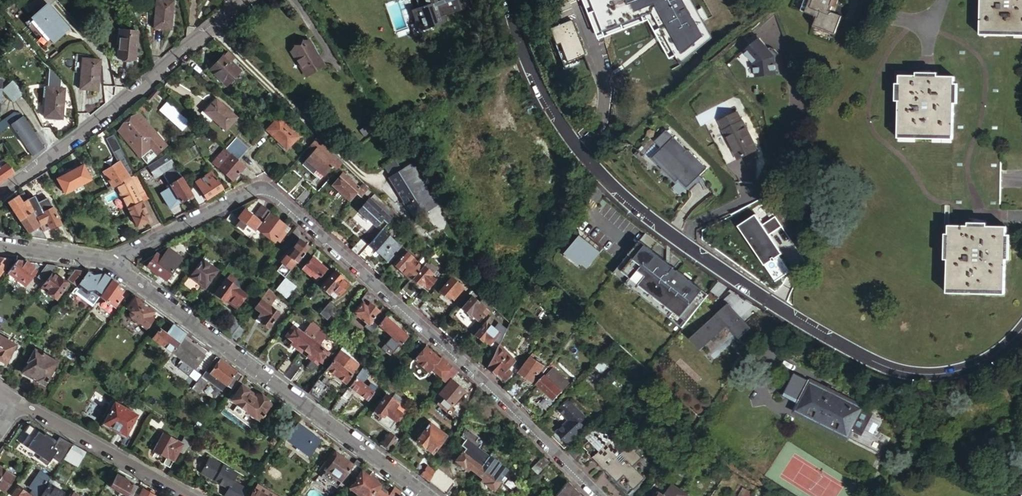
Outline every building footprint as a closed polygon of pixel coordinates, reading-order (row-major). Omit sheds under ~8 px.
[(156,27),(174,28),(177,0),(159,0),(156,27)] [(448,2),(447,0),(426,0),(415,4),(425,33),(446,26),(442,13),(451,10),(449,5),(448,2)] [(454,13),(466,8),(463,0),(449,0),(454,13)] [(599,34),(652,13),(680,65),(713,38),(692,0),(586,0),(599,34)] [(801,11),(817,18),(814,26),(835,34),(842,15),(835,13),(839,5),(837,5),(839,0),(805,0),(801,11)] [(1008,31),(1021,31),(1021,0),(979,0),(978,30),(1008,31)] [(585,55),(572,20),(549,29),(563,64),(585,55)] [(141,30),(124,28),(120,58),(129,59),(128,69),(136,70),(137,59),(138,60),(141,30)] [(43,30),(34,36),(38,42),(47,35),(43,30)] [(25,35),(21,39),(25,44),(30,40),(25,35)] [(759,39),(737,58),(746,68),(747,77),(776,74),(774,59),(773,59),(772,54),(759,39)] [(51,44),(46,48),(54,58),(59,54),(51,44)] [(325,71),(310,46),(292,56),(307,81),(325,71)] [(232,61),(235,57),(228,51),(224,54),(209,69),(226,85),(241,70),(232,61)] [(102,60),(84,58),(81,88),(99,90),(102,60)] [(953,132),(954,73),(929,72),(899,72),(898,131),(953,132)] [(0,91),(8,101),(12,102),(21,94),(11,82),(0,91)] [(46,85),(43,114),(61,116),(64,86),(46,85)] [(235,116),(215,98),(204,111),(224,129),(235,116)] [(188,121),(166,101),(160,108),(182,128),(188,121)] [(11,124),(30,156),(43,148),(20,109),(0,121),(0,130),(11,124)] [(722,123),(741,160),(760,150),(740,114),(722,123)] [(150,136),(134,117),(121,128),(133,142),(130,144),(140,156),(149,147),(146,143),(148,142),(146,139),(150,136)] [(297,136),(278,117),(267,129),(286,148),(297,136)] [(317,136),(311,144),(316,149),(304,162),(314,172),(317,168),(323,174),(335,162),(321,149),(326,144),(317,136)] [(690,191),(707,169),(686,153),(685,154),(662,136),(652,149),(660,155),(652,166),(679,187),(681,184),(690,191)] [(339,157),(326,144),(321,149),(335,162),(336,160),(339,157)] [(1,179),(19,168),(11,155),(7,153),(5,154),(2,150),(0,152),(0,156),(1,157),(0,158),(0,159),(2,161),(0,162),(0,180),(1,179)] [(180,174),(172,161),(166,151),(147,163),(154,173),(161,168),(170,183),(169,184),(171,186),(161,192),(170,207),(180,201),(193,193),(188,186),(186,183),(180,174)] [(250,180),(258,176),(230,152),(222,161),(218,166),(232,179),(239,171),(250,180)] [(127,174),(132,171),(125,156),(119,159),(120,161),(127,174)] [(392,174),(403,167),(395,156),(384,163),(392,174)] [(213,162),(218,166),(222,161),(217,157),(213,162)] [(115,182),(127,174),(120,161),(103,171),(110,184),(115,182)] [(412,161),(403,167),(392,174),(418,214),(438,200),(412,161)] [(89,177),(82,164),(57,177),(64,191),(89,177)] [(360,187),(365,181),(348,165),(343,172),(360,187)] [(317,168),(314,172),(320,177),(323,174),(317,168)] [(136,169),(132,171),(127,174),(115,182),(136,225),(146,220),(142,214),(147,212),(141,201),(150,197),(136,169)] [(187,169),(180,174),(186,183),(193,179),(187,169)] [(200,205),(207,201),(206,198),(222,187),(212,170),(188,186),(193,193),(200,205)] [(349,200),(358,189),(360,187),(343,172),(333,184),(349,200)] [(418,214),(392,174),(389,176),(416,216),(418,214)] [(363,194),(370,186),(365,181),(360,187),(358,189),(363,194)] [(296,199),(303,206),(314,194),(306,188),(296,199)] [(21,202),(27,199),(23,191),(17,195),(21,202)] [(29,237),(46,240),(34,215),(27,199),(21,202),(17,195),(7,202),(26,231),(29,237)] [(388,223),(392,219),(369,197),(359,210),(375,225),(382,218),(388,223)] [(269,213),(270,212),(262,205),(254,216),(262,222),(269,213)] [(46,240),(56,241),(49,228),(60,222),(52,206),(51,206),(38,212),(39,213),(34,215),(46,240)] [(250,229),(254,232),(256,230),(262,222),(254,216),(245,209),(237,219),(239,220),(250,229)] [(262,222),(256,230),(272,244),(275,240),(278,243),(285,234),(282,232),(286,227),(269,213),(262,222)] [(777,256),(783,252),(771,234),(784,225),(777,215),(764,224),(757,214),(742,224),(775,273),(784,267),(777,256)] [(246,235),(250,229),(239,220),(234,226),(246,235)] [(1005,291),(1006,229),(979,229),(952,228),(950,228),(949,260),(949,290),(1005,291)] [(358,256),(365,262),(375,250),(387,260),(400,246),(382,229),(370,244),(358,256)] [(566,251),(587,269),(603,250),(582,232),(566,251)] [(296,264),(308,248),(292,235),(284,246),(288,249),(279,261),(290,271),(296,264)] [(351,249),(358,256),(370,244),(362,237),(351,249)] [(614,274),(683,328),(708,295),(640,241),(614,274)] [(159,254),(149,269),(164,280),(165,278),(170,281),(176,273),(171,270),(181,256),(171,249),(164,258),(159,254)] [(417,262),(407,252),(394,264),(405,275),(417,262)] [(218,267),(203,256),(190,274),(205,285),(218,267)] [(0,257),(0,273),(11,258),(0,257)] [(316,282),(326,269),(312,257),(301,269),(316,282)] [(26,264),(21,260),(17,259),(8,272),(25,284),(35,270),(33,268),(34,266),(27,262),(26,264)] [(244,270),(236,263),(232,268),(241,274),(244,270)] [(50,272),(55,265),(46,264),(37,276),(44,281),(50,272)] [(435,279),(437,277),(423,265),(412,278),(419,285),(421,283),(427,287),(435,279)] [(75,286),(76,285),(87,270),(74,268),(66,278),(75,286)] [(92,291),(98,296),(112,279),(103,273),(87,270),(76,285),(85,292),(92,291)] [(347,284),(333,271),(316,291),(323,298),(330,290),(337,296),(347,284)] [(57,278),(50,272),(44,281),(40,286),(54,300),(66,284),(58,276),(57,278)] [(226,279),(215,294),(224,301),(225,299),(235,307),(245,294),(232,283),(236,277),(231,273),(227,279),(226,279)] [(441,284),(445,279),(439,275),(437,277),(435,279),(441,284)] [(286,276),(276,289),(288,299),(298,285),(286,276)] [(455,290),(459,292),(463,287),(451,277),(439,291),(448,299),(450,296),(455,290)] [(117,287),(119,285),(112,279),(98,296),(114,307),(122,297),(119,294),(121,291),(117,287)] [(271,291),(269,289),(255,308),(262,313),(258,319),(266,325),(277,311),(268,304),(272,299),(267,295),(271,291)] [(453,299),(459,292),(455,290),(450,296),(453,299)] [(377,324),(384,317),(369,304),(375,297),(367,291),(359,300),(362,303),(353,314),(373,330),(377,324)] [(486,316),(494,306),(491,303),(490,303),(478,291),(472,297),(471,297),(461,308),(471,317),(473,316),(477,320),(483,313),(486,316)] [(418,310),(427,299),(428,298),(422,292),(411,304),(418,310)] [(151,315),(154,311),(134,296),(125,307),(131,312),(131,316),(130,317),(146,328),(154,316),(151,315)] [(418,310),(425,316),(434,305),(427,299),(418,310)] [(701,348),(728,323),(740,336),(751,326),(728,301),(690,336),(701,348)] [(336,308),(328,302),(319,314),(327,320),(336,308)] [(477,320),(480,322),(486,316),(483,313),(477,320)] [(231,336),(241,324),(241,322),(234,317),(224,331),(231,336)] [(406,335),(384,317),(377,324),(399,343),(406,335)] [(499,333),(486,322),(476,335),(483,342),(484,339),(490,344),(499,333)] [(286,340),(301,351),(319,326),(315,323),(309,332),(305,329),(302,333),(293,325),(285,335),(288,337),(286,340)] [(182,338),(185,333),(173,324),(166,333),(159,329),(152,338),(170,353),(171,352),(182,338)] [(231,336),(238,341),(247,329),(241,324),(231,336)] [(445,334),(452,341),(460,332),(453,325),(445,334)] [(316,346),(327,333),(319,326),(301,351),(311,358),(305,366),(310,370),(316,362),(318,364),(326,354),(316,346)] [(5,361),(14,344),(0,336),(0,359),(5,361)] [(203,355),(182,338),(171,352),(193,368),(203,355)] [(502,338),(499,344),(508,353),(512,348),(502,338)] [(439,359),(422,344),(410,357),(427,372),(439,359)] [(487,367),(494,374),(497,372),(504,379),(511,372),(507,368),(509,366),(508,364),(513,359),(508,353),(499,344),(487,367)] [(356,361),(358,358),(353,353),(342,345),(325,368),(343,381),(356,362),(356,361)] [(34,346),(26,360),(30,362),(24,373),(17,384),(26,389),(32,377),(44,384),(49,374),(51,375),(54,370),(52,368),(57,359),(34,346)] [(552,358),(538,346),(520,367),(533,380),(552,358)] [(284,375),(291,380),(304,360),(298,356),(294,362),(284,375)] [(277,370),(284,375),(294,362),(287,357),(277,370)] [(427,372),(410,357),(407,360),(407,369),(417,377),(424,376),(427,372)] [(243,376),(220,359),(209,373),(206,376),(207,382),(227,396),(232,390),(243,376)] [(30,362),(26,360),(20,371),(24,373),(30,362)] [(368,368),(361,363),(347,385),(365,397),(372,386),(362,378),(368,368)] [(453,382),(459,373),(453,367),(441,378),(444,380),(449,385),(439,397),(450,406),(464,392),(453,382)] [(204,370),(199,376),(207,382),(206,376),(209,373),(204,370)] [(564,388),(547,373),(538,384),(555,398),(564,388)] [(328,386),(318,378),(308,392),(318,400),(328,386)] [(813,380),(811,384),(845,401),(847,397),(813,380)] [(845,401),(811,384),(801,405),(824,417),(822,421),(841,430),(845,425),(853,429),(864,406),(847,397),(845,401)] [(249,392),(242,386),(231,400),(259,421),(271,405),(257,394),(254,398),(248,393),(249,392)] [(388,394),(376,409),(383,416),(380,419),(391,429),(408,408),(407,407),(408,406),(404,402),(406,400),(398,393),(394,398),(388,394)] [(331,410),(339,416),(348,401),(341,395),(331,410)] [(137,413),(115,400),(103,423),(111,427),(113,425),(118,428),(117,430),(125,435),(137,413)] [(554,439),(566,451),(576,441),(588,430),(583,425),(589,419),(571,402),(562,411),(573,423),(570,426),(568,425),(554,439)] [(383,416),(376,409),(372,413),(380,419),(383,416)] [(445,436),(429,423),(415,441),(432,454),(445,436)] [(298,424),(290,436),(303,446),(300,450),(309,456),(320,440),(298,424)] [(845,425),(841,430),(850,435),(853,429),(845,425)] [(484,462),(488,456),(478,448),(484,441),(466,426),(452,453),(458,457),(455,461),(463,467),(465,465),(475,473),(484,462)] [(600,429),(582,447),(587,452),(583,455),(590,462),(592,460),(609,478),(607,479),(624,495),(633,495),(642,488),(641,487),(646,481),(644,479),(646,477),(634,464),(642,455),(636,449),(645,440),(639,434),(622,451),(600,429)] [(176,453),(180,455),(193,439),(184,433),(180,440),(163,431),(154,448),(166,456),(163,462),(169,465),(176,453)] [(380,446),(390,453),(401,440),(398,438),(400,436),(392,431),(380,446)] [(303,446),(290,436),(287,440),(300,450),(303,446)] [(47,456),(59,464),(64,458),(73,444),(60,437),(47,456)] [(576,441),(566,451),(575,460),(581,453),(580,446),(576,441)] [(76,465),(86,451),(73,444),(64,458),(76,465)] [(354,476),(363,464),(357,459),(352,464),(338,453),(325,471),(339,482),(347,471),(354,476)] [(484,462),(475,473),(487,482),(485,484),(493,490),(500,481),(499,481),(507,471),(495,462),(488,456),(484,462)] [(539,471),(550,462),(544,456),(535,465),(539,471)] [(228,487),(224,494),(227,495),(241,495),(247,488),(233,481),(237,473),(209,457),(201,472),(228,487)] [(414,471),(429,482),(434,472),(427,466),(430,461),(424,457),(414,471)] [(372,471),(366,466),(357,478),(355,477),(348,487),(360,495),(372,495),(373,494),(376,495),(398,495),(401,492),(394,487),(389,493),(376,483),(377,481),(377,479),(374,477),(372,477),(371,479),(368,477),(372,471)] [(0,468),(0,488),(5,491),(15,477),(0,468)] [(429,482),(446,495),(455,483),(436,468),(434,472),(429,482)] [(50,476),(40,470),(30,482),(32,483),(26,492),(17,486),(10,495),(36,495),(50,476)] [(139,486),(118,474),(110,487),(127,495),(132,495),(139,486)] [(566,483),(555,495),(577,495),(579,494),(566,483)] [(683,489),(674,483),(671,487),(672,491),(670,494),(673,495),(679,495),(683,489)] [(48,484),(40,495),(66,495),(48,484)] [(143,488),(139,495),(154,495),(155,495),(143,488)] [(255,488),(250,495),(268,495),(255,488)]
